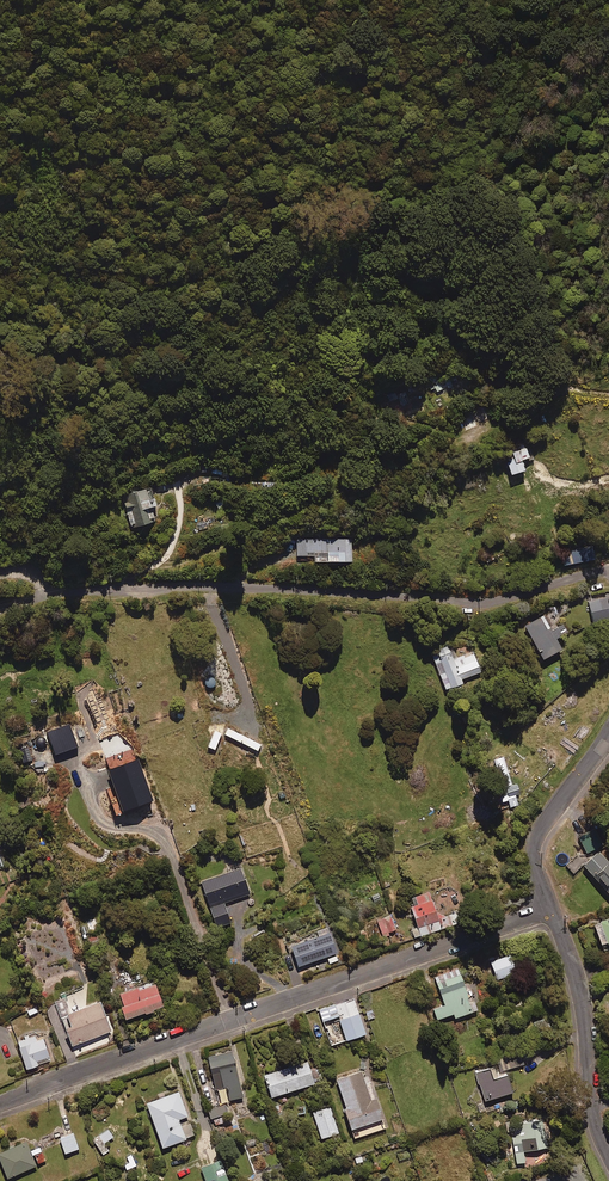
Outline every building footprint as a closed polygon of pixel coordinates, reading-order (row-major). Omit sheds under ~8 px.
[(407,392),(395,397),(400,408),(412,403),(407,392)] [(530,459),(525,442),(503,448),(512,477),(526,473),(523,462),(530,459)] [(224,465),(213,464),(212,474),(223,475),(224,465)] [(154,489),(122,498),(132,531),(163,523),(154,489)] [(352,539),(297,539),(297,556),(314,556),(314,563),(351,563),(352,539)] [(607,598),(590,603),(595,625),(608,621),(608,607),(607,598)] [(553,631),(546,616),(526,627),(544,661),(563,651),(557,640),(569,634),(564,625),(553,631)] [(468,636),(431,651),(448,693),(465,686),(463,681),(483,673),(468,636)] [(522,806),(518,786),(505,789),(510,808),(522,806)] [(583,861),(608,888),(608,860),(597,848),(583,861)] [(248,892),(238,860),(227,864),(229,870),(199,879),(214,926),(229,921),(223,900),(248,892)] [(440,926),(428,889),(407,896),(416,925),(410,927),(413,936),(440,926)] [(395,929),(389,913),(376,919),(382,935),(395,929)] [(593,920),(599,940),(606,937),(607,943),(608,942),(608,915),(593,920)] [(335,951),(328,930),(289,942),(296,964),(335,951)] [(516,970),(510,952),(489,960),(496,977),(516,970)] [(469,1000),(457,967),(433,976),(443,1003),(432,1007),(436,1017),(452,1012),(453,1016),(476,1008),(473,998),(469,1000)] [(160,1001),(154,979),(115,990),(122,1014),(151,1007),(150,1004),(160,1001)] [(110,1029),(97,997),(59,1012),(71,1044),(110,1029)] [(364,1031),(353,997),(318,1008),(322,1020),(337,1015),(345,1038),(364,1031)] [(543,1017),(532,1020),(535,1031),(546,1029),(543,1017)] [(40,1027),(14,1036),(26,1068),(52,1058),(40,1027)] [(241,1095),(230,1048),(206,1054),(214,1087),(225,1085),(228,1098),(241,1095)] [(524,1062),(519,1050),(496,1060),(501,1072),(524,1062)] [(313,1081),(306,1059),(263,1072),(269,1094),(313,1081)] [(497,1076),(493,1065),(474,1071),(484,1100),(512,1091),(506,1073),(497,1076)] [(365,1083),(360,1068),(335,1077),(345,1105),(343,1105),(354,1137),(386,1125),(370,1081),(365,1083)] [(160,1144),(184,1136),(177,1117),(186,1113),(177,1088),(145,1100),(160,1144)] [(229,1119),(224,1103),(207,1108),(212,1124),(229,1119)] [(337,1130),(329,1104),(311,1110),(320,1136),(337,1130)] [(546,1145),(541,1117),(505,1122),(512,1162),(524,1160),(522,1149),(546,1145)] [(113,1136),(108,1128),(92,1137),(101,1153),(108,1149),(103,1141),(113,1136)] [(78,1147),(72,1131),(58,1136),(64,1152),(78,1147)] [(25,1139),(0,1149),(0,1160),(6,1176),(45,1160),(39,1145),(29,1149),(25,1139)] [(136,1165),(131,1154),(121,1158),(126,1169),(136,1165)] [(219,1157),(199,1165),(205,1180),(220,1180),(227,1179),(219,1157)]
